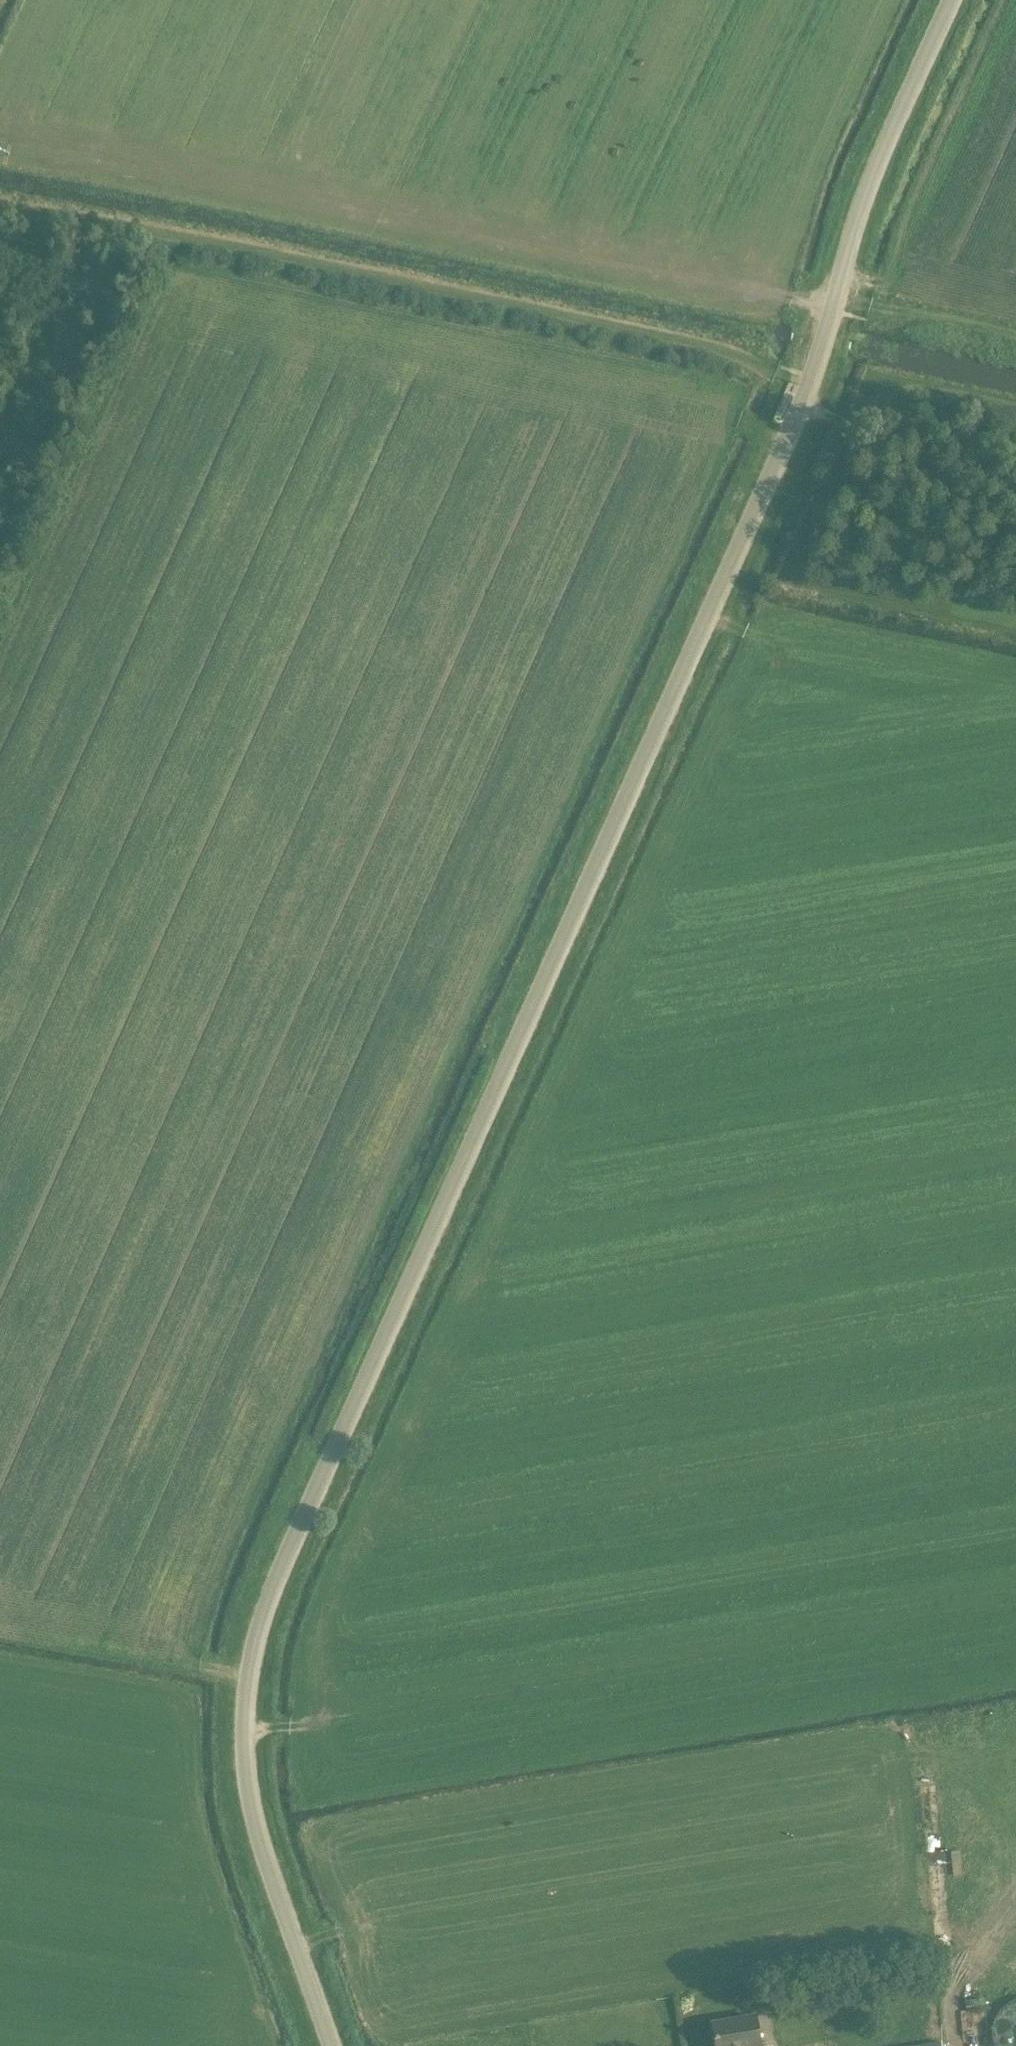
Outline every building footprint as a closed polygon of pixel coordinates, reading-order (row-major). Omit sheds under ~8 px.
[(1000,2045),(1002,2045),(1015,2045),(1015,2010),(1000,2045)] [(714,2025),(717,2045),(770,2045),(770,2044),(760,2045),(756,2018),(714,2025)]
